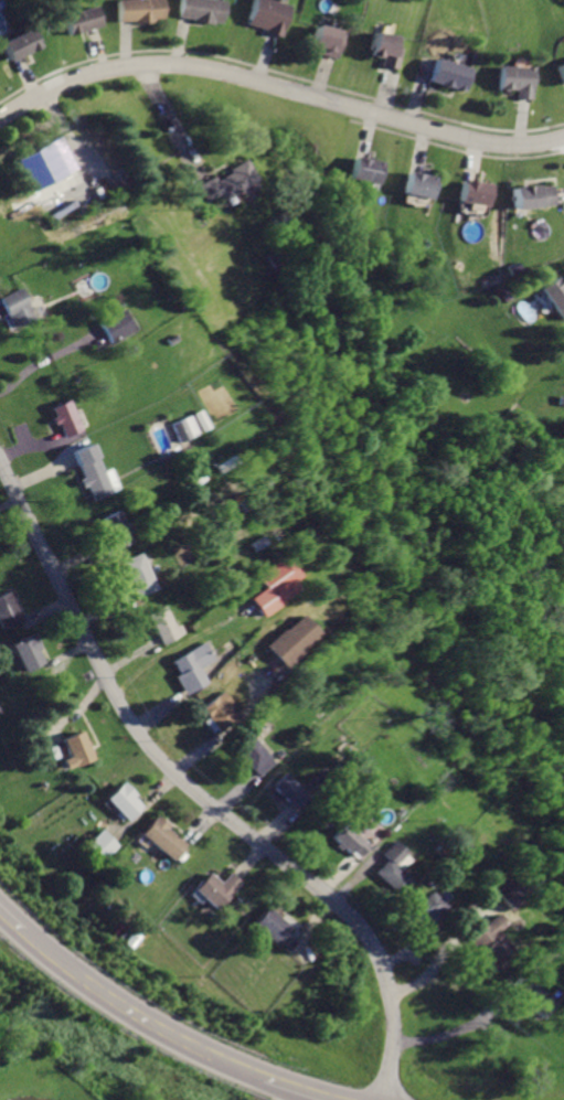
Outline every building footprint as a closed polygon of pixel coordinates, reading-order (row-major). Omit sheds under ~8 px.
[(116,21),(157,19),(156,0),(115,0),(116,21)] [(177,20),(221,23),(222,0),(177,0),(177,20)] [(241,22),(277,35),(287,4),(274,0),(249,0),(241,22)] [(55,14),(64,38),(99,25),(92,2),(55,14)] [(313,21),(308,43),(316,45),(313,56),(338,64),(348,31),(313,21)] [(9,62),(42,45),(31,24),(0,40),(0,45),(9,62)] [(370,30),(365,54),(377,56),(376,68),(397,72),(401,49),(395,47),(397,34),(370,30)] [(435,57),(428,84),(462,94),(470,67),(435,57)] [(562,90),(563,89),(563,60),(551,66),(562,90)] [(499,64),(497,86),(511,87),(510,97),(531,99),(534,67),(499,64)] [(17,159),(34,192),(77,169),(58,136),(17,159)] [(355,154),(351,180),(381,185),(385,160),(355,154)] [(246,160),(221,175),(216,169),(201,179),(192,184),(206,207),(224,197),(227,202),(259,182),(246,160)] [(407,168),(404,193),(436,197),(439,173),(407,168)] [(460,178),(458,201),(490,205),(493,182),(460,178)] [(512,186),(517,213),(561,205),(557,184),(542,186),(541,182),(512,186)] [(536,290),(563,323),(563,322),(563,288),(554,276),(536,290)] [(9,330),(38,317),(21,284),(0,294),(0,311),(9,330)] [(96,321),(103,334),(109,344),(137,329),(124,306),(96,321)] [(45,407),(61,438),(83,428),(67,396),(45,407)] [(175,442),(195,434),(187,415),(167,422),(175,442)] [(68,452),(79,477),(76,479),(81,490),(87,488),(96,506),(120,495),(95,440),(68,452)] [(120,511),(97,522),(114,554),(136,544),(132,537),(139,534),(134,523),(128,526),(120,511)] [(140,554),(117,565),(135,602),(159,591),(140,554)] [(247,598),(259,615),(299,586),(295,580),(301,575),(286,554),(253,577),(259,588),(247,598)] [(0,596),(0,623),(4,631),(28,619),(12,589),(0,596)] [(143,613),(160,649),(189,636),(183,624),(177,627),(167,604),(143,613)] [(299,612),(266,643),(286,665),(319,633),(299,612)] [(36,633),(13,643),(26,676),(50,666),(36,633)] [(206,643),(175,660),(182,671),(174,675),(187,696),(210,683),(201,666),(215,659),(206,643)] [(225,691),(202,711),(221,734),(240,718),(232,709),(236,704),(225,691)] [(87,730),(64,736),(72,765),(95,759),(87,730)] [(251,734),(232,751),(257,779),(276,761),(251,734)] [(284,769),(268,786),(294,809),(309,792),(284,769)] [(126,780),(103,802),(126,826),(143,809),(136,800),(140,795),(126,780)] [(157,814),(138,842),(175,866),(191,843),(173,831),(177,827),(157,814)] [(341,820),(328,837),(355,859),(370,842),(341,820)] [(102,827),(85,844),(103,862),(119,845),(102,827)] [(394,844),(369,871),(400,900),(417,882),(400,865),(408,856),(394,844)] [(209,872),(191,893),(217,915),(245,882),(233,872),(223,884),(209,872)] [(487,893),(494,901),(503,912),(525,894),(508,874),(487,893)] [(428,887),(411,907),(433,927),(451,907),(428,887)] [(269,905),(253,926),(279,946),(295,925),(269,905)] [(493,914),(465,939),(492,971),(514,951),(500,936),(508,929),(493,914)]
